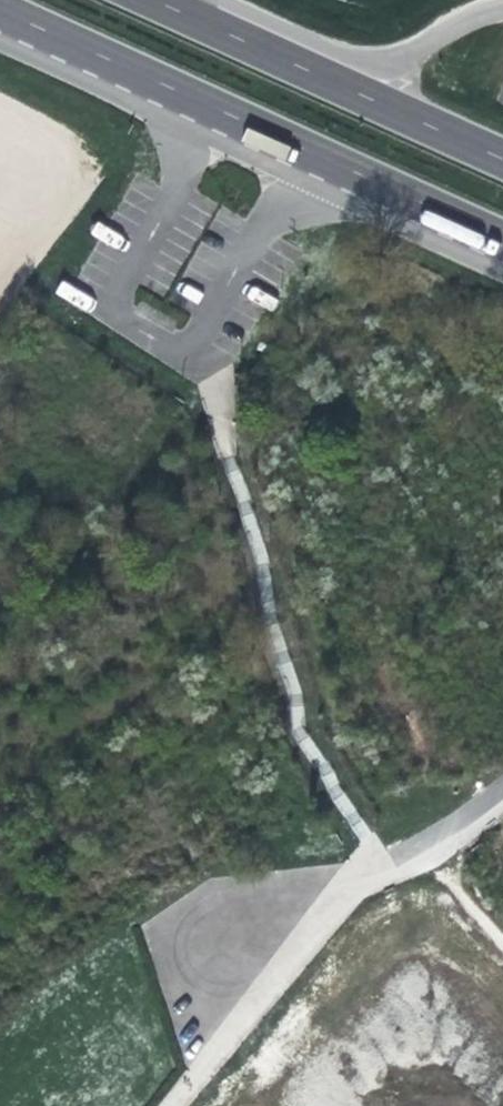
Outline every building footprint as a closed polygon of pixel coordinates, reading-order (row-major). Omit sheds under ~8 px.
[(449,920),(340,976),(279,1105),(502,1105),(502,975),(449,920)]
